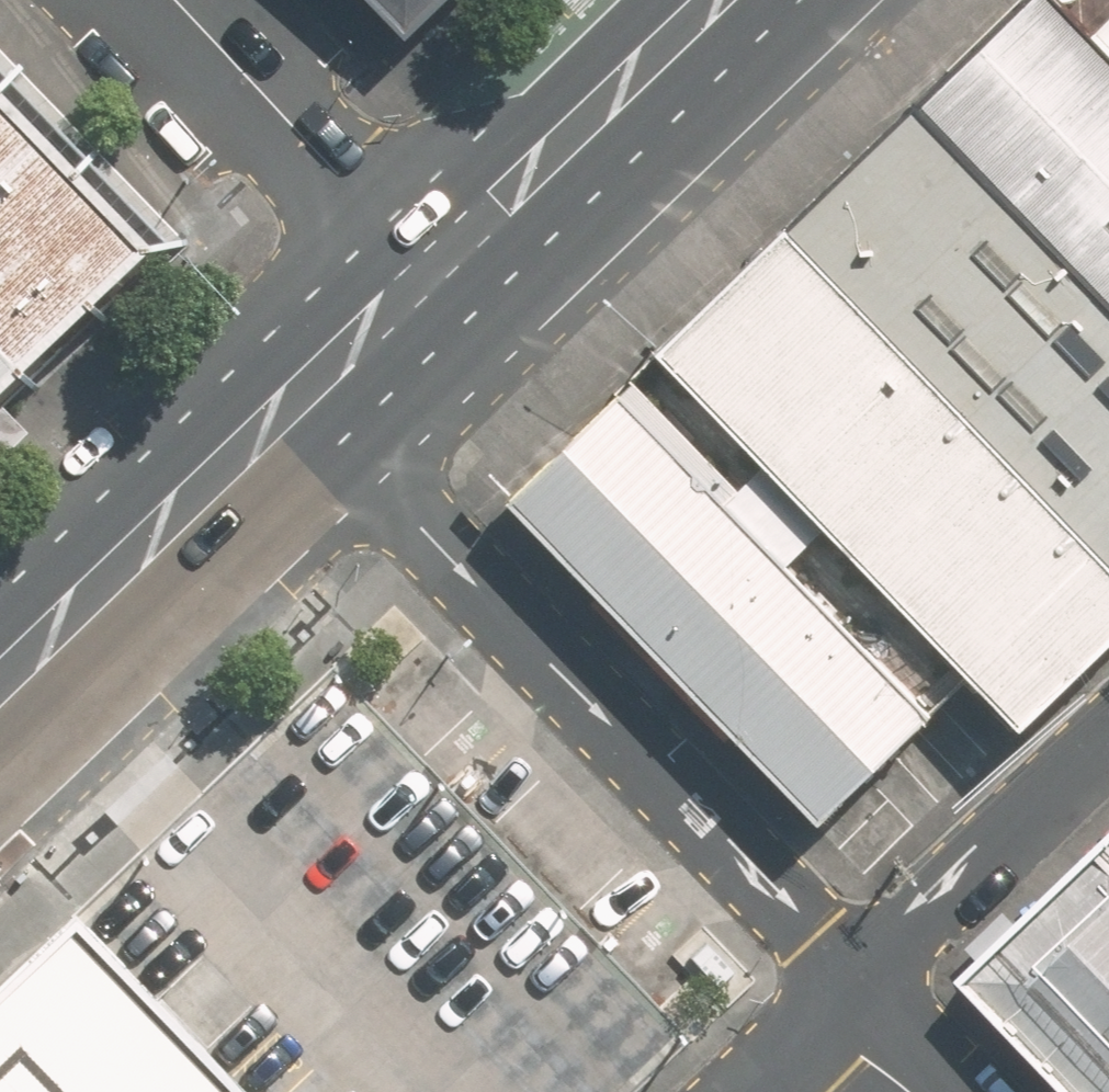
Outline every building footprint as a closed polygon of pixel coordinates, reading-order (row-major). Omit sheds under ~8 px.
[(400,19),(420,0),(382,0),(400,19)] [(906,108),(1108,318),(1108,59),(1088,37),(1052,0),(1019,0),(906,108)] [(1088,37),(1108,59),(1108,16),(1088,37)] [(0,57),(0,411),(178,234),(0,57)] [(779,230),(1108,576),(1108,318),(906,108),(779,230)] [(1108,640),(1108,576),(779,230),(648,354),(1011,733),(1108,640)] [(926,716),(616,395),(511,496),(821,816),(926,716)] [(965,983),(1072,1091),(1108,1091),(1108,841),(965,983)] [(84,915),(0,994),(0,1091),(252,1091),(84,915)]
